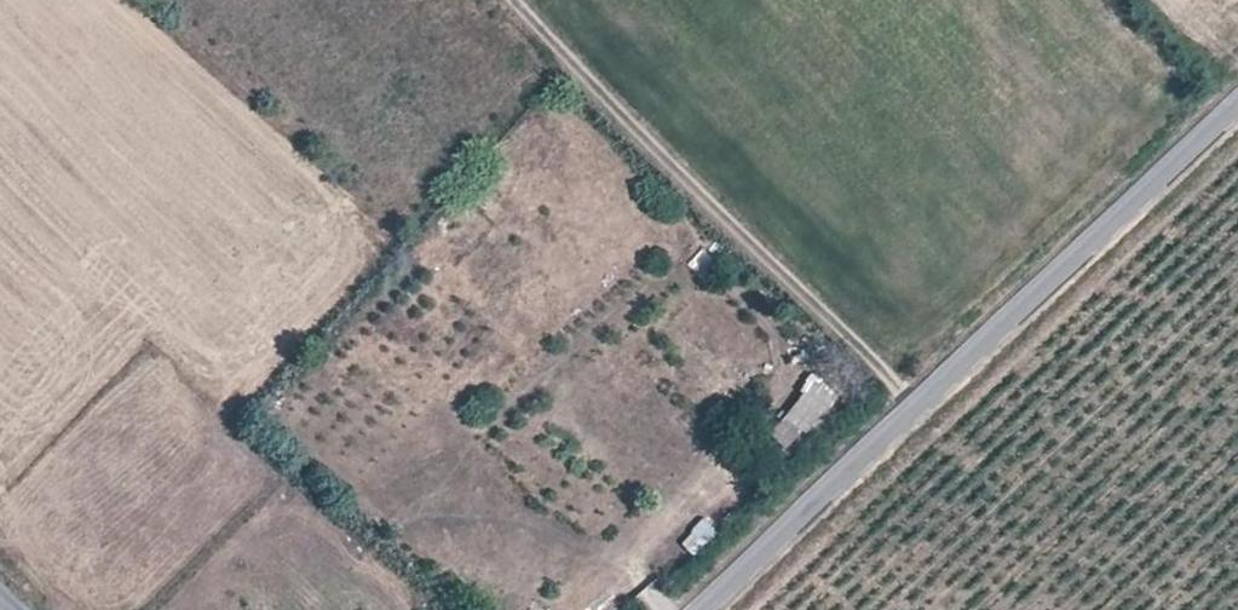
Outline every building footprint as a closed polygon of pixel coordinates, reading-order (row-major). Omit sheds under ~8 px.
[(810,441),(843,401),(821,382),(787,422),(810,441)]
